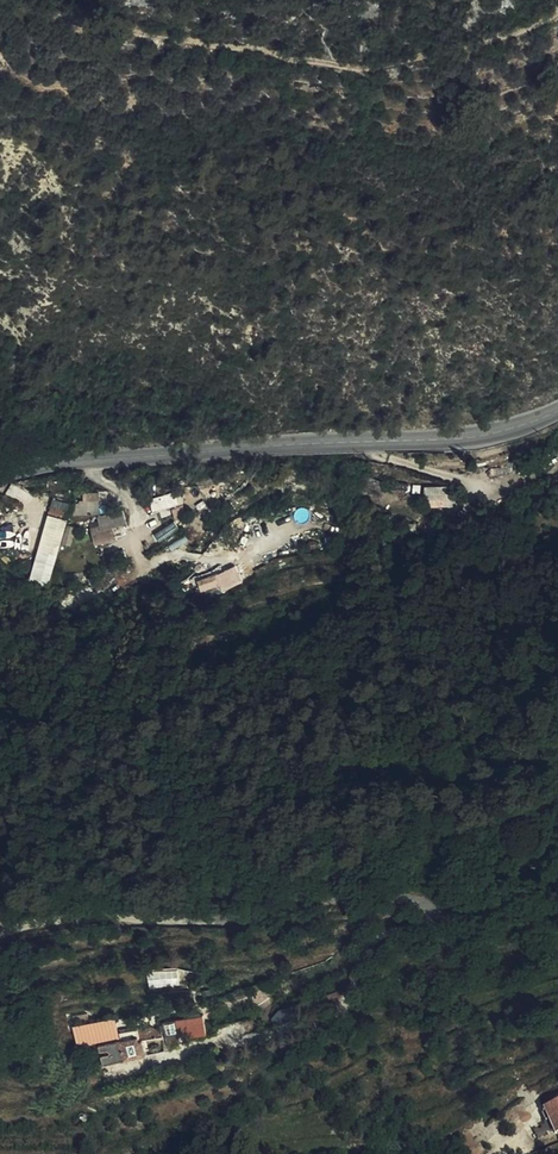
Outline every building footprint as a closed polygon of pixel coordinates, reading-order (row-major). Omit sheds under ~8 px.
[(492,478),(512,474),(511,466),(491,470),(492,478)] [(451,504),(450,484),(429,485),(429,505),(451,504)] [(84,500),(77,499),(76,510),(100,513),(102,492),(85,490),(84,500)] [(156,511),(180,503),(175,490),(151,498),(156,511)] [(113,525),(127,522),(125,512),(90,519),(95,544),(116,540),(113,525)] [(66,536),(69,524),(48,518),(40,545),(61,551),(66,536)] [(557,552),(557,528),(543,539),(554,554),(557,552)] [(199,578),(200,588),(220,585),(218,574),(199,578)] [(202,590),(205,597),(220,593),(218,585),(202,590)] [(208,1035),(205,1015),(175,1020),(178,1036),(191,1034),(191,1038),(208,1035)] [(104,1065),(140,1055),(135,1040),(100,1049),(104,1065)] [(541,1111),(547,1121),(553,1132),(554,1134),(557,1132),(557,1102),(541,1111)] [(553,1132),(547,1121),(532,1129),(538,1140),(553,1132)]
